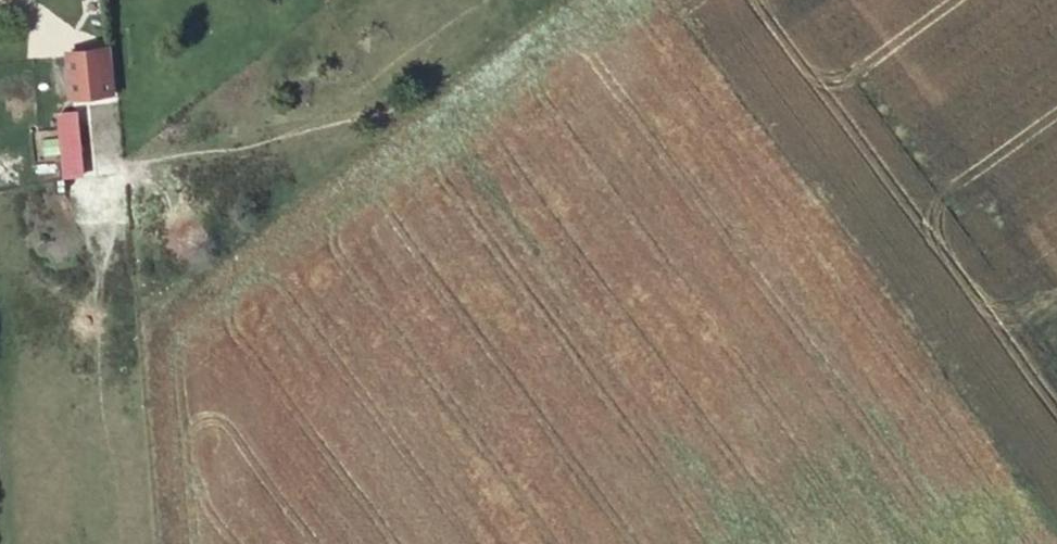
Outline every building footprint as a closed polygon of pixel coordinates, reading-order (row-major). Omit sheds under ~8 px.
[(118,96),(115,58),(102,61),(106,97),(118,96)] [(106,97),(102,61),(82,61),(84,98),(106,97)] [(82,108),(59,109),(61,177),(84,176),(82,108)]
